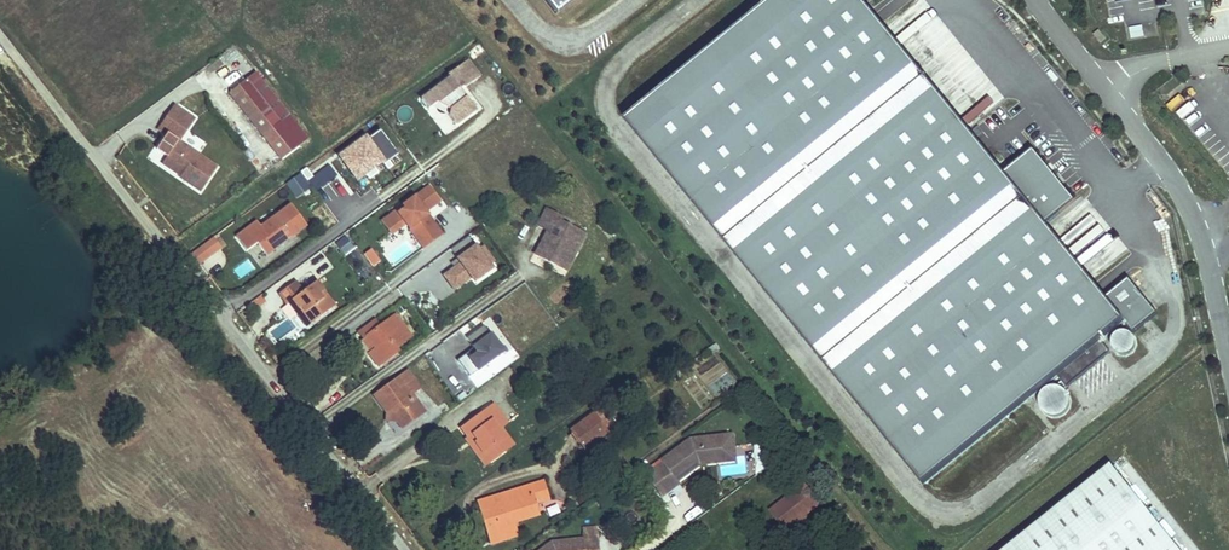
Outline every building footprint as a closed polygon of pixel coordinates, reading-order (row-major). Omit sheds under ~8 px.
[(555,14),(573,0),(544,0),(555,14)] [(625,121),(924,486),(1057,376),(1062,383),(1058,387),(1065,390),(1111,352),(1101,340),(1124,322),(1133,334),(1158,314),(1129,278),(1106,297),(1047,225),(1076,201),(1033,149),(1004,173),(862,0),(773,0),(625,121)] [(1142,26),(1131,27),(1132,37),(1143,35),(1142,26)] [(1100,44),(1105,40),(1098,31),(1093,35),(1100,44)] [(461,90),(460,88),(464,85),(465,87),(480,75),(467,57),(447,72),(451,77),(420,101),(428,110),(437,103),(450,109),(448,114),(456,124),(476,109),(461,90)] [(288,114),(254,71),(245,79),(279,122),(288,114)] [(279,122),(245,79),(227,93),(280,159),(308,139),(288,114),(279,122)] [(191,119),(173,107),(167,115),(186,127),(191,119)] [(186,127),(167,115),(157,129),(165,134),(155,149),(165,156),(161,163),(176,174),(178,172),(182,174),(180,176),(179,177),(198,190),(214,167),(176,142),(186,127)] [(352,181),(396,156),(378,127),(335,152),(352,181)] [(298,172),(284,185),(296,199),(310,187),(298,172)] [(440,201),(429,186),(419,194),(430,209),(440,201)] [(391,215),(382,222),(391,235),(406,224),(424,248),(442,235),(426,212),(430,209),(419,194),(403,206),(405,209),(393,217),(391,215)] [(266,258),(306,227),(289,204),(258,228),(254,222),(233,237),(244,252),(255,243),(266,258)] [(550,260),(567,269),(584,232),(560,220),(554,218),(556,213),(545,208),(537,225),(548,230),(537,251),(551,258),(550,260)] [(345,235),(334,243),(344,255),(354,248),(345,235)] [(492,260),(482,246),(477,249),(467,235),(449,248),(456,257),(459,262),(453,267),(443,274),(453,288),(492,260)] [(198,264),(218,249),(210,238),(190,253),(198,264)] [(403,245),(389,254),(396,264),(410,255),(403,245)] [(380,261),(371,249),(364,254),(372,266),(380,261)] [(551,258),(537,251),(536,254),(550,260),(551,258)] [(453,267),(459,262),(456,257),(449,262),(453,267)] [(307,329),(335,308),(317,283),(302,294),(295,285),(281,295),(288,305),(292,302),(302,316),(299,318),(307,329)] [(374,348),(371,350),(366,353),(375,366),(396,351),(394,347),(409,337),(396,320),(380,331),(373,320),(355,332),(360,339),(362,338),(366,335),(374,348)] [(456,359),(468,375),(501,351),(482,324),(465,337),(476,352),(470,356),(467,351),(456,359)] [(362,338),(371,350),(374,348),(366,335),(362,338)] [(372,395),(385,411),(387,409),(396,420),(401,427),(421,413),(407,394),(417,387),(405,371),(372,395)] [(477,438),(490,456),(506,445),(499,436),(503,433),(498,426),(501,424),(508,419),(494,401),(485,407),(486,410),(479,415),(477,412),(462,423),(469,433),(474,429),(480,436),(477,438)] [(385,411),(385,422),(396,420),(387,409),(385,411)] [(584,445),(604,430),(591,412),(571,428),(584,445)] [(499,436),(506,445),(512,440),(501,424),(498,426),(503,433),(499,436)] [(466,435),(485,460),(490,456),(477,438),(480,436),(474,429),(469,433),(466,435)] [(732,435),(723,437),(725,458),(699,460),(700,465),(735,461),(732,435)] [(664,463),(655,470),(670,491),(679,484),(678,482),(700,465),(699,460),(725,458),(723,437),(691,440),(662,461),(664,463)] [(370,445),(354,458),(363,469),(379,455),(370,445)] [(1110,462),(1000,549),(1181,549),(1110,462)] [(724,473),(740,473),(740,463),(724,463),(724,473)] [(655,470),(646,477),(661,497),(670,491),(655,470)] [(541,482),(478,502),(490,540),(513,533),(509,518),(535,509),(533,503),(547,499),(541,482)] [(807,485),(771,512),(786,531),(821,504),(807,485)] [(509,518),(513,533),(490,540),(491,545),(520,536),(515,523),(537,516),(535,509),(509,518)] [(543,549),(600,549),(599,533),(584,534),(584,540),(553,542),(543,549)]
